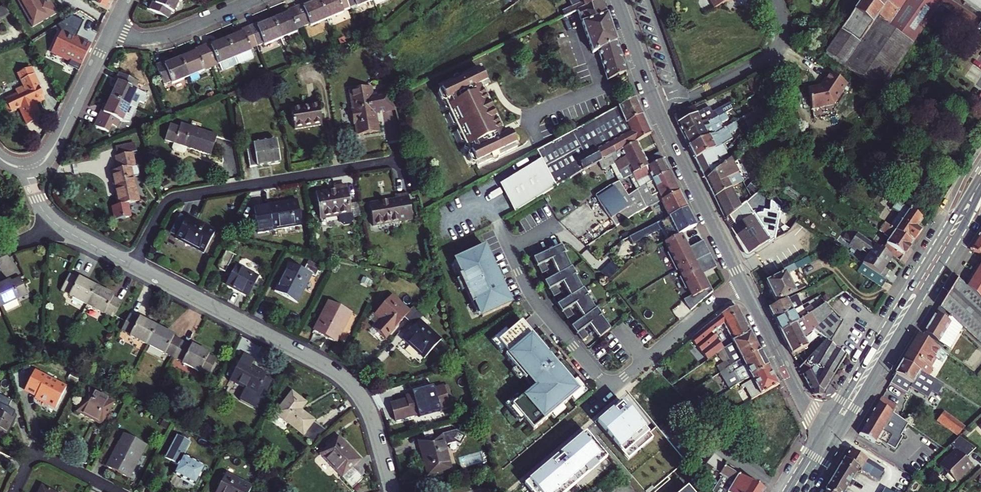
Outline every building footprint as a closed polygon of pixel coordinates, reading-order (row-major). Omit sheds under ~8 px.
[(49,0),(18,0),(32,25),(55,12),(49,0)] [(107,10),(112,0),(88,0),(107,10)] [(149,9),(167,17),(170,10),(173,12),(178,0),(153,0),(149,9)] [(302,26),(310,22),(311,24),(326,18),(318,0),(307,5),(306,2),(294,7),(302,26)] [(326,18),(342,11),(342,9),(348,7),(345,0),(318,0),(326,18)] [(517,2),(515,0),(493,0),(502,13),(517,2)] [(560,11),(562,16),(571,12),(576,9),(596,0),(581,0),(581,1),(560,11)] [(576,9),(592,53),(598,50),(607,80),(626,72),(611,28),(600,0),(596,0),(576,9)] [(714,8),(730,0),(710,0),(714,8)] [(825,54),(880,90),(939,5),(956,16),(963,4),(958,0),(861,0),(825,54)] [(980,33),(980,16),(963,4),(956,16),(980,33)] [(272,19),(280,37),(296,30),(296,28),(302,26),(294,7),(284,11),(285,14),(272,19)] [(259,22),(248,26),(256,45),(263,42),(264,44),(280,37),(272,19),(260,24),(259,22)] [(226,38),(234,56),(250,49),(249,47),(256,45),(248,26),(238,30),(239,33),(226,38)] [(202,45),(210,64),(216,61),(217,63),(218,63),(221,69),(236,63),(234,56),(226,38),(214,43),(213,41),(202,45)] [(193,52),(179,58),(187,75),(204,68),(203,66),(210,64),(202,45),(192,49),(193,52)] [(166,60),(156,65),(163,83),(171,80),(171,82),(187,75),(179,58),(167,63),(166,60)] [(6,101),(2,103),(7,113),(11,111),(18,108),(27,125),(40,119),(36,110),(38,110),(35,103),(33,100),(43,96),(29,68),(17,74),(20,81),(23,86),(15,90),(16,93),(17,95),(6,101)] [(474,163),(476,166),(490,160),(496,157),(516,147),(515,144),(510,134),(508,130),(501,134),(495,120),(494,118),(491,118),(490,119),(484,107),(486,106),(488,105),(487,103),(480,89),(487,85),(485,83),(480,71),(479,68),(459,78),(452,81),(438,87),(439,90),(445,101),(446,105),(449,109),(450,112),(456,125),(458,129),(464,142),(465,144),(468,149),(469,152),(474,163)] [(116,84),(110,97),(128,105),(135,109),(143,92),(134,88),(137,82),(118,73),(114,82),(116,84)] [(830,73),(821,87),(808,89),(812,109),(833,105),(847,84),(830,73)] [(764,91),(756,76),(748,81),(753,91),(745,95),(747,100),(764,91)] [(354,125),(356,135),(378,132),(375,114),(394,111),(391,97),(390,93),(380,95),(372,96),(371,87),(349,91),(352,109),(350,110),(352,125),(354,125)] [(443,102),(445,101),(439,90),(438,91),(437,93),(440,101),(443,102)] [(4,98),(6,101),(17,95),(16,93),(4,98)] [(104,109),(102,108),(93,125),(107,131),(110,124),(115,127),(119,120),(121,121),(128,105),(110,97),(104,109)] [(642,115),(634,99),(622,105),(613,109),(607,112),(583,125),(549,143),(543,146),(536,150),(541,160),(499,184),(502,190),(545,166),(558,159),(566,155),(592,141),(625,124),(642,115)] [(698,114),(694,106),(674,116),(683,134),(725,113),(731,109),(728,104),(714,111),(712,112),(709,107),(698,114)] [(317,105),(290,110),(293,130),(321,125),(317,105)] [(486,106),(484,107),(490,119),(491,118),(492,118),(492,115),(491,111),(489,108),(486,106)] [(725,113),(728,119),(738,114),(734,108),(731,109),(725,113)] [(456,125),(450,112),(448,113),(447,115),(452,125),(454,126),(456,125)] [(683,134),(689,146),(724,128),(721,123),(728,119),(725,113),(683,134)] [(637,141),(651,133),(642,115),(625,124),(592,141),(566,155),(576,174),(579,173),(587,169),(598,162),(637,141)] [(689,146),(700,169),(727,149),(724,144),(732,139),(729,133),(739,128),(735,121),(727,126),(724,128),(689,146)] [(209,156),(215,137),(180,125),(173,144),(174,144),(172,150),(174,153),(181,156),(185,154),(187,149),(209,156)] [(464,142),(458,129),(456,129),(455,132),(460,142),(462,142),(464,142)] [(252,144),(253,150),(246,151),(249,168),(279,163),(275,141),(252,144)] [(618,181),(632,174),(662,159),(659,153),(647,160),(637,141),(598,162),(601,169),(609,165),(614,163),(620,174),(615,176),(608,180),(610,185),(618,181)] [(727,149),(700,169),(705,179),(731,157),(727,149)] [(474,163),(469,152),(467,153),(466,156),(470,163),(473,164),(474,163)] [(110,172),(118,206),(137,202),(130,168),(134,167),(131,154),(115,157),(118,170),(110,172)] [(555,186),(576,174),(566,155),(558,159),(545,166),(502,190),(513,211),(555,186)] [(731,157),(705,179),(714,198),(732,188),(742,181),(731,157)] [(662,159),(632,174),(639,187),(639,188),(657,178),(668,171),(662,159)] [(598,162),(587,169),(589,172),(601,169),(598,162)] [(614,163),(609,165),(615,176),(620,174),(614,163)] [(635,214),(646,208),(660,201),(678,191),(668,171),(657,178),(639,188),(639,187),(627,195),(618,181),(610,185),(602,190),(594,194),(615,226),(635,214)] [(333,191),(316,193),(320,218),(349,213),(345,186),(333,188),(333,191)] [(732,188),(714,198),(716,201),(718,205),(735,195),(732,188)] [(678,191),(660,201),(668,216),(686,207),(678,191)] [(412,219),(407,194),(395,196),(395,199),(369,203),(373,226),(412,219)] [(735,195),(718,205),(725,219),(729,216),(741,206),(735,195)] [(269,215),(255,217),(258,231),(301,224),(297,200),(268,205),(269,215)] [(741,206),(729,216),(735,225),(731,228),(747,253),(769,239),(768,236),(776,238),(781,216),(780,216),(781,210),(773,204),(771,212),(764,210),(762,218),(755,216),(746,202),(741,206)] [(915,227),(920,218),(896,202),(891,208),(898,213),(903,216),(894,231),(911,243),(916,236),(920,230),(917,228),(915,227)] [(654,224),(629,236),(632,244),(661,229),(667,240),(682,232),(695,225),(686,207),(668,216),(654,224)] [(903,216),(898,213),(889,227),(894,231),(903,216)] [(186,215),(185,217),(179,214),(170,231),(177,235),(175,237),(203,252),(215,230),(186,215)] [(911,243),(894,231),(889,227),(870,214),(866,219),(875,226),(874,228),(889,239),(881,250),(892,257),(898,262),(911,243)] [(881,250),(849,228),(843,238),(849,242),(849,243),(859,250),(862,249),(864,254),(859,262),(863,265),(882,277),(887,270),(884,268),(892,257),(881,250)] [(969,249),(980,256),(980,229),(969,249)] [(687,243),(682,232),(667,240),(664,241),(669,251),(667,252),(676,270),(678,269),(681,275),(679,276),(685,288),(687,287),(692,296),(685,300),(686,303),(691,309),(712,291),(705,277),(702,279),(701,275),(703,273),(716,267),(703,240),(689,246),(687,248),(685,244),(687,243)] [(563,252),(560,245),(533,258),(541,274),(547,271),(544,263),(551,260),(558,275),(570,268),(567,261),(563,252)] [(483,246),(454,258),(460,273),(456,275),(458,278),(467,300),(469,303),(472,302),(479,316),(508,303),(500,285),(496,287),(487,266),(491,265),(483,246)] [(226,251),(217,268),(223,271),(226,265),(228,266),(233,254),(226,251)] [(808,257),(783,269),(784,272),(766,281),(776,301),(795,291),(787,273),(810,262),(808,257)] [(307,264),(304,270),(289,262),(274,291),(296,303),(311,274),(315,276),(319,270),(307,264)] [(979,266),(980,267),(977,273),(973,270),(964,285),(980,301),(980,262),(979,266)] [(258,277),(236,265),(226,284),(248,296),(258,277)] [(882,277),(863,265),(859,271),(882,286),(886,280),(882,277)] [(558,275),(545,282),(553,298),(560,294),(555,287),(562,283),(570,297),(582,289),(578,282),(574,275),(570,268),(558,275)] [(61,290),(70,294),(69,295),(87,305),(96,287),(78,278),(78,279),(69,275),(61,290)] [(0,285),(0,307),(0,308),(18,299),(17,298),(26,293),(19,278),(10,282),(9,281),(0,285)] [(467,300),(458,278),(455,279),(465,301),(467,300)] [(958,280),(941,307),(962,327),(980,344),(980,301),(964,285),(958,280)] [(96,287),(87,305),(104,314),(105,313),(114,317),(121,302),(113,298),(113,296),(96,287)] [(570,297),(557,305),(567,320),(573,315),(568,308),(574,304),(584,318),(595,309),(592,304),(586,296),(582,289),(570,297)] [(409,310),(392,294),(374,314),(381,320),(373,329),(384,338),(403,317),(409,321),(418,311),(413,306),(409,310)] [(768,309),(774,320),(799,306),(801,305),(796,294),(768,309)] [(418,311),(409,321),(414,326),(402,339),(424,358),(441,339),(420,320),(434,304),(429,300),(418,311)] [(325,337),(340,307),(329,301),(313,331),(325,337)] [(842,323),(825,303),(814,311),(809,314),(815,323),(813,324),(815,328),(814,329),(824,338),(830,343),(842,323)] [(774,320),(781,333),(809,314),(814,311),(810,305),(801,311),(799,306),(774,320)] [(716,353),(723,349),(711,334),(723,324),(733,341),(749,332),(736,306),(718,315),(719,316),(706,326),(690,339),(704,356),(707,360),(716,353)] [(941,307),(940,306),(923,333),(949,349),(962,327),(941,307)] [(350,312),(340,307),(325,337),(335,342),(350,312)] [(584,318),(571,327),(582,341),(588,337),(583,330),(589,326),(599,338),(610,329),(604,322),(598,314),(595,309),(584,318)] [(781,333),(791,354),(807,346),(802,336),(814,329),(815,328),(813,324),(815,323),(809,314),(781,333)] [(148,345),(157,327),(139,318),(138,319),(130,315),(122,330),(131,335),(130,335),(148,345)] [(548,358),(518,322),(494,342),(504,354),(501,356),(522,380),(525,378),(532,386),(529,389),(508,407),(530,432),(576,391),(555,366),(552,369),(544,361),(548,358)] [(165,353),(174,357),(182,342),(173,338),(174,336),(157,327),(148,345),(165,353)] [(735,364),(759,351),(749,332),(733,341),(734,342),(727,346),(725,347),(723,349),(730,360),(723,364),(717,368),(719,373),(726,369),(735,364)] [(948,353),(919,332),(910,348),(907,353),(931,370),(932,369),(930,368),(936,358),(943,362),(948,353)] [(820,396),(833,376),(846,354),(830,343),(824,338),(806,360),(798,368),(813,396),(820,396)] [(217,361),(208,356),(209,355),(191,346),(191,347),(182,342),(174,357),(183,362),(182,363),(200,372),(200,371),(209,376),(217,361)] [(723,349),(716,353),(723,364),(730,360),(723,349)] [(740,384),(741,383),(743,381),(768,368),(759,351),(735,364),(726,369),(719,373),(729,390),(740,384)] [(931,370),(907,353),(903,360),(920,371),(928,376),(931,370)] [(261,401),(267,389),(261,386),(267,375),(251,367),(254,360),(243,355),(230,381),(256,394),(254,397),(261,401)] [(555,366),(548,358),(544,361),(552,369),(555,366)] [(920,371),(903,360),(895,374),(912,385),(915,379),(929,387),(935,392),(940,384),(919,371),(920,371)] [(743,381),(741,383),(750,400),(753,399),(778,386),(775,380),(768,368),(743,381)] [(55,408),(65,388),(39,374),(30,391),(37,395),(35,397),(55,408)] [(525,378),(522,380),(529,389),(532,386),(525,378)] [(915,379),(912,385),(925,393),(929,387),(915,379)] [(406,399),(390,403),(395,421),(419,414),(421,420),(434,416),(432,411),(448,406),(442,385),(426,390),(427,392),(423,393),(422,391),(405,396),(406,399)] [(113,403),(88,389),(76,412),(102,425),(113,403)] [(306,403),(292,392),(276,413),(315,444),(327,432),(300,410),(306,403)] [(697,399),(702,406),(712,400),(707,392),(697,399)] [(695,400),(689,393),(684,397),(690,405),(695,400)] [(0,396),(0,438),(3,440),(13,420),(5,416),(8,410),(3,408),(7,400),(0,396)] [(877,403),(892,413),(892,412),(891,411),(895,405),(881,396),(877,403)] [(621,402),(596,424),(627,460),(653,438),(621,402)] [(892,413),(877,403),(859,434),(878,445),(881,443),(894,451),(902,438),(900,437),(908,424),(892,413)] [(943,413),(937,420),(957,435),(963,427),(943,413)] [(668,440),(675,433),(667,425),(661,431),(668,440)] [(457,431),(424,440),(426,446),(420,447),(427,475),(451,469),(446,448),(448,445),(456,443),(460,446),(466,437),(457,431)] [(969,434),(966,431),(961,436),(964,439),(969,434)] [(524,485),(530,491),(567,491),(606,459),(584,433),(524,485)] [(677,436),(675,433),(668,440),(671,442),(677,436)] [(119,442),(107,467),(129,478),(145,446),(125,435),(121,443),(119,442)] [(959,436),(950,445),(956,450),(939,465),(955,482),(971,466),(964,458),(975,447),(959,436)] [(190,444),(177,437),(165,460),(178,467),(174,474),(194,484),(203,468),(183,457),(190,444)] [(361,460),(338,437),(320,454),(353,488),(363,478),(358,473),(357,473),(352,468),(361,460)] [(850,449),(825,491),(827,491),(844,491),(858,469),(877,480),(884,469),(852,450),(850,449)] [(713,491),(764,491),(725,467),(720,475),(722,476),(713,491)] [(226,473),(217,491),(249,491),(252,487),(226,473)]
